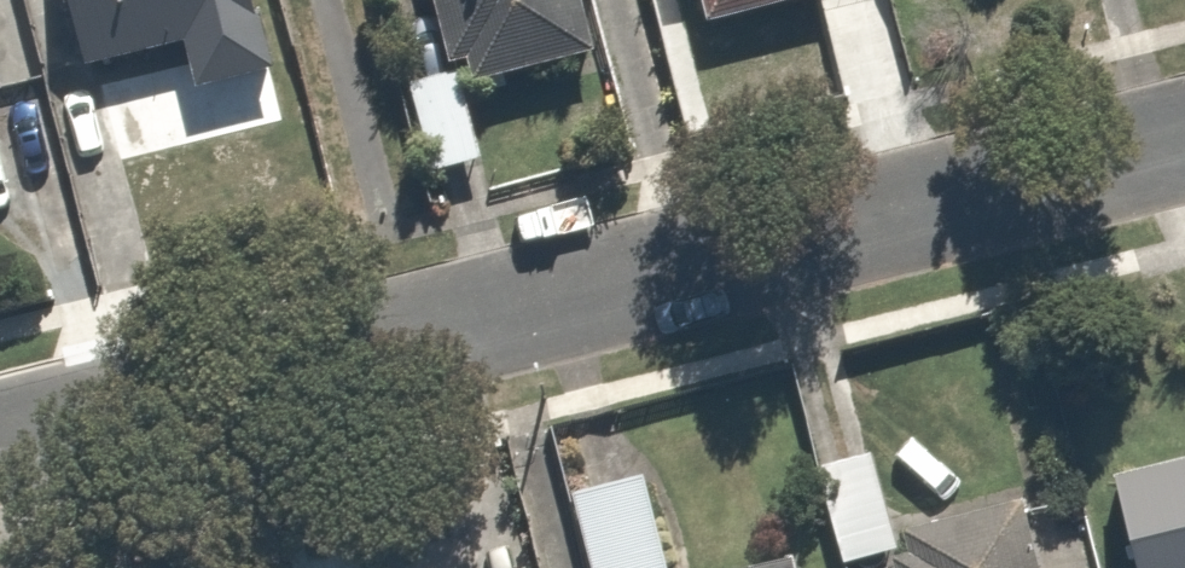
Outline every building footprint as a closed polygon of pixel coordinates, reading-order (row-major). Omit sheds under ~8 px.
[(74,69),(184,40),(194,79),(270,60),(254,0),(56,0),(74,69)] [(476,89),(596,59),(581,0),(434,0),(452,70),(470,66),(476,89)] [(703,35),(838,3),(837,0),(695,0),(703,35)] [(461,74),(408,86),(430,177),(483,165),(461,74)] [(809,467),(835,566),(884,553),(903,548),(878,449),(809,467)] [(1102,480),(1122,567),(1184,567),(1184,461),(1102,480)] [(574,497),(590,567),(666,567),(646,480),(574,497)] [(884,553),(888,567),(1041,567),(1027,516),(903,548),(884,553)]
